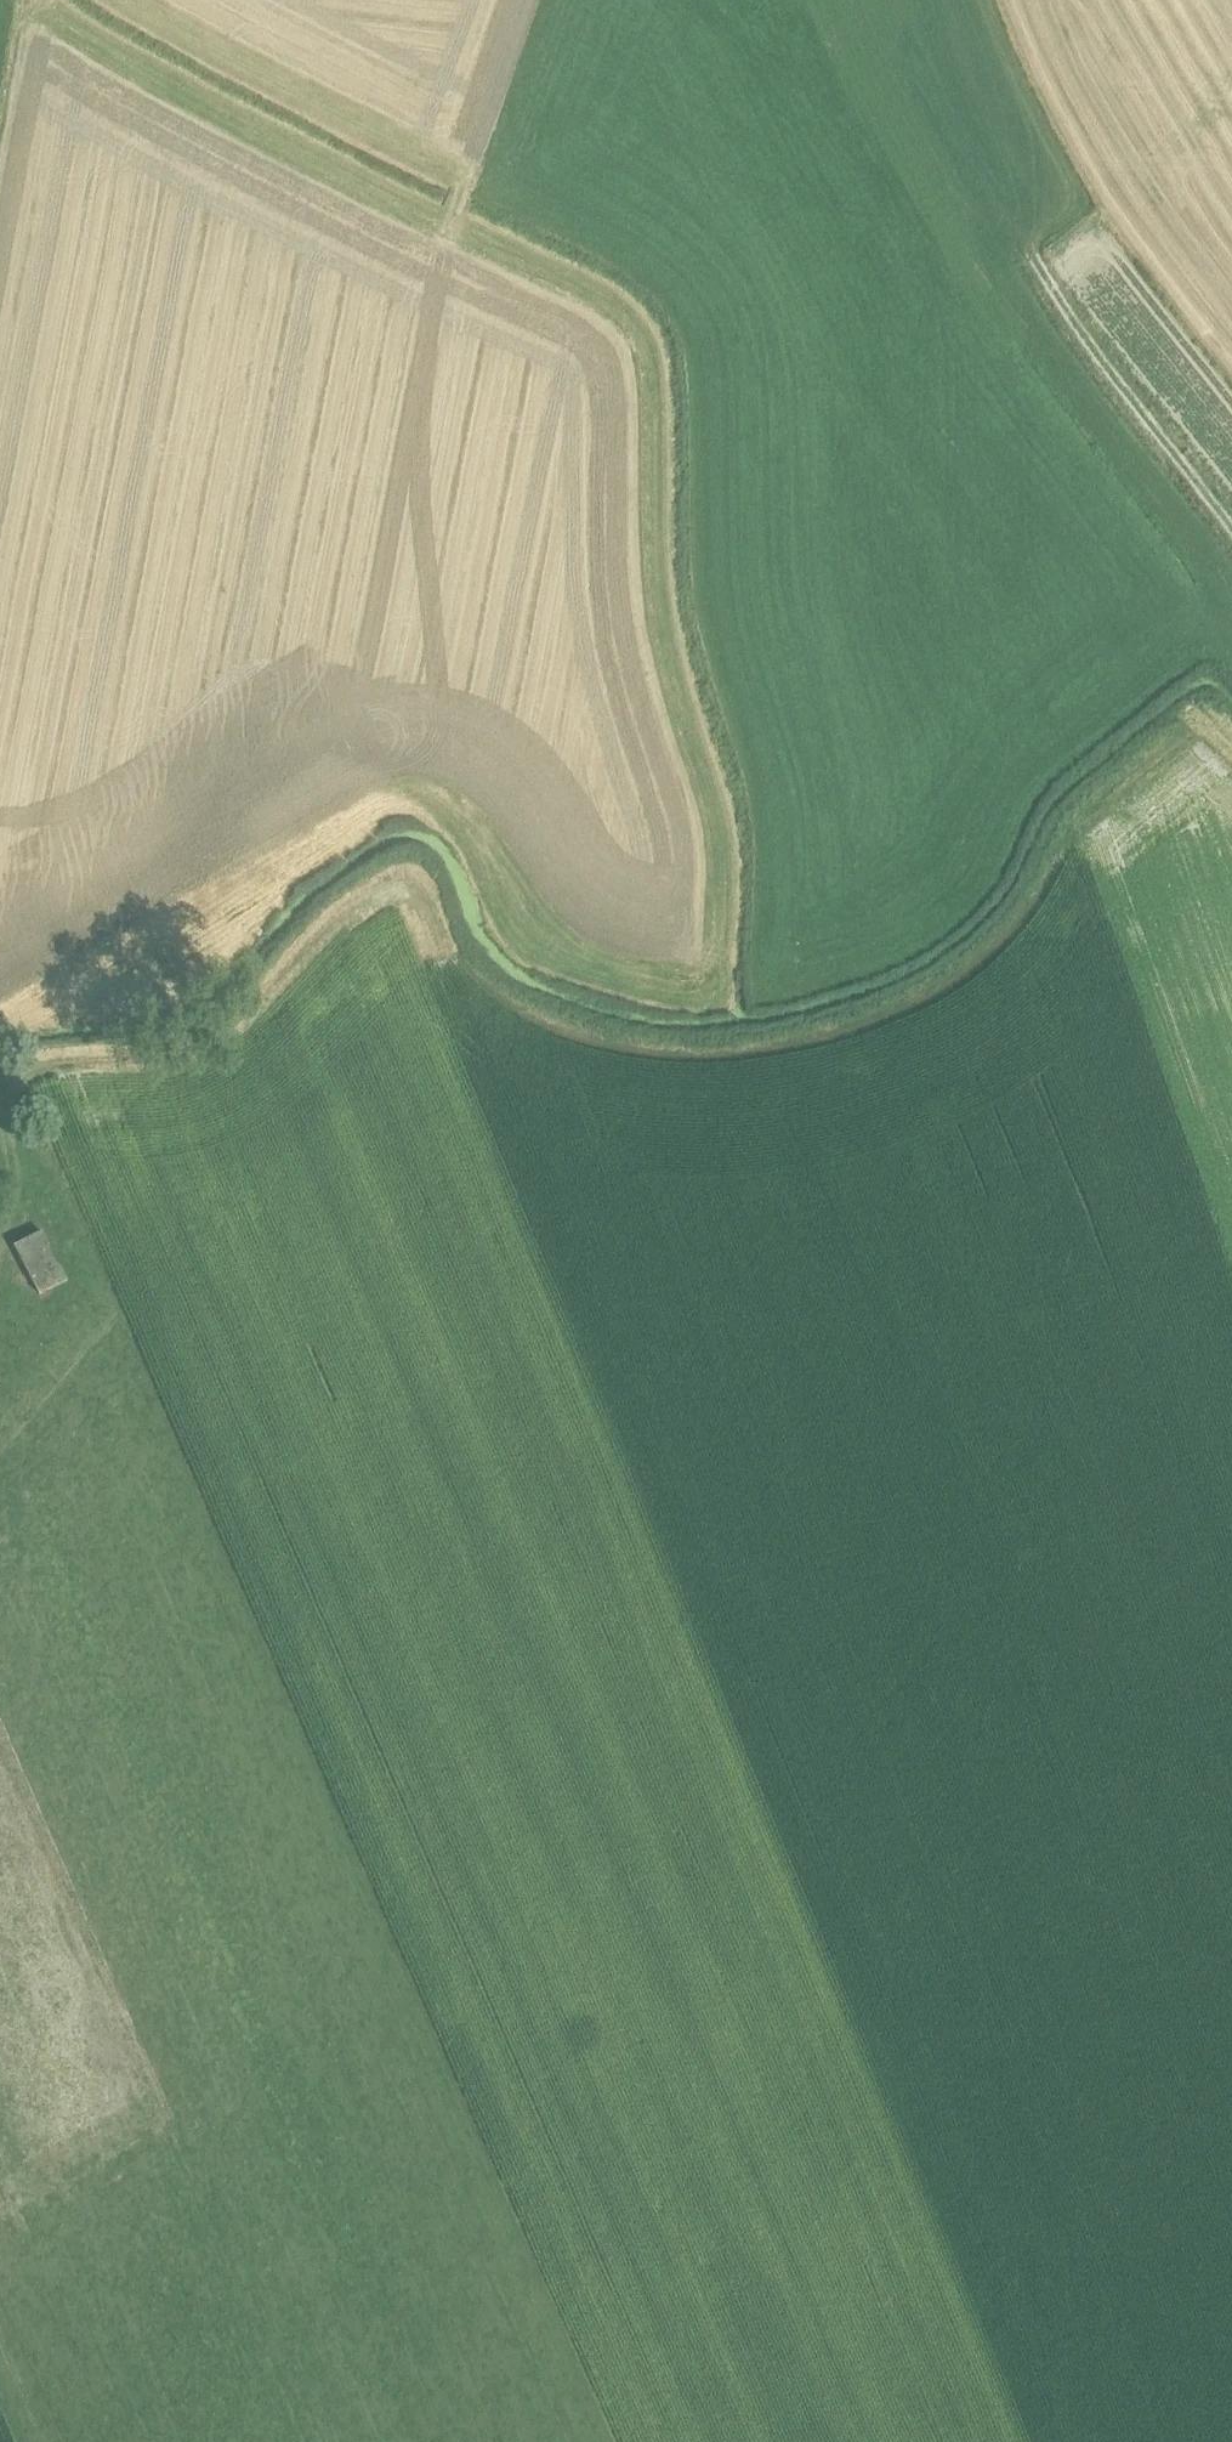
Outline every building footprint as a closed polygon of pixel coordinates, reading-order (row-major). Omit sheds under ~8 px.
[(73,1284),(42,1219),(7,1236),(37,1301),(73,1284)]
